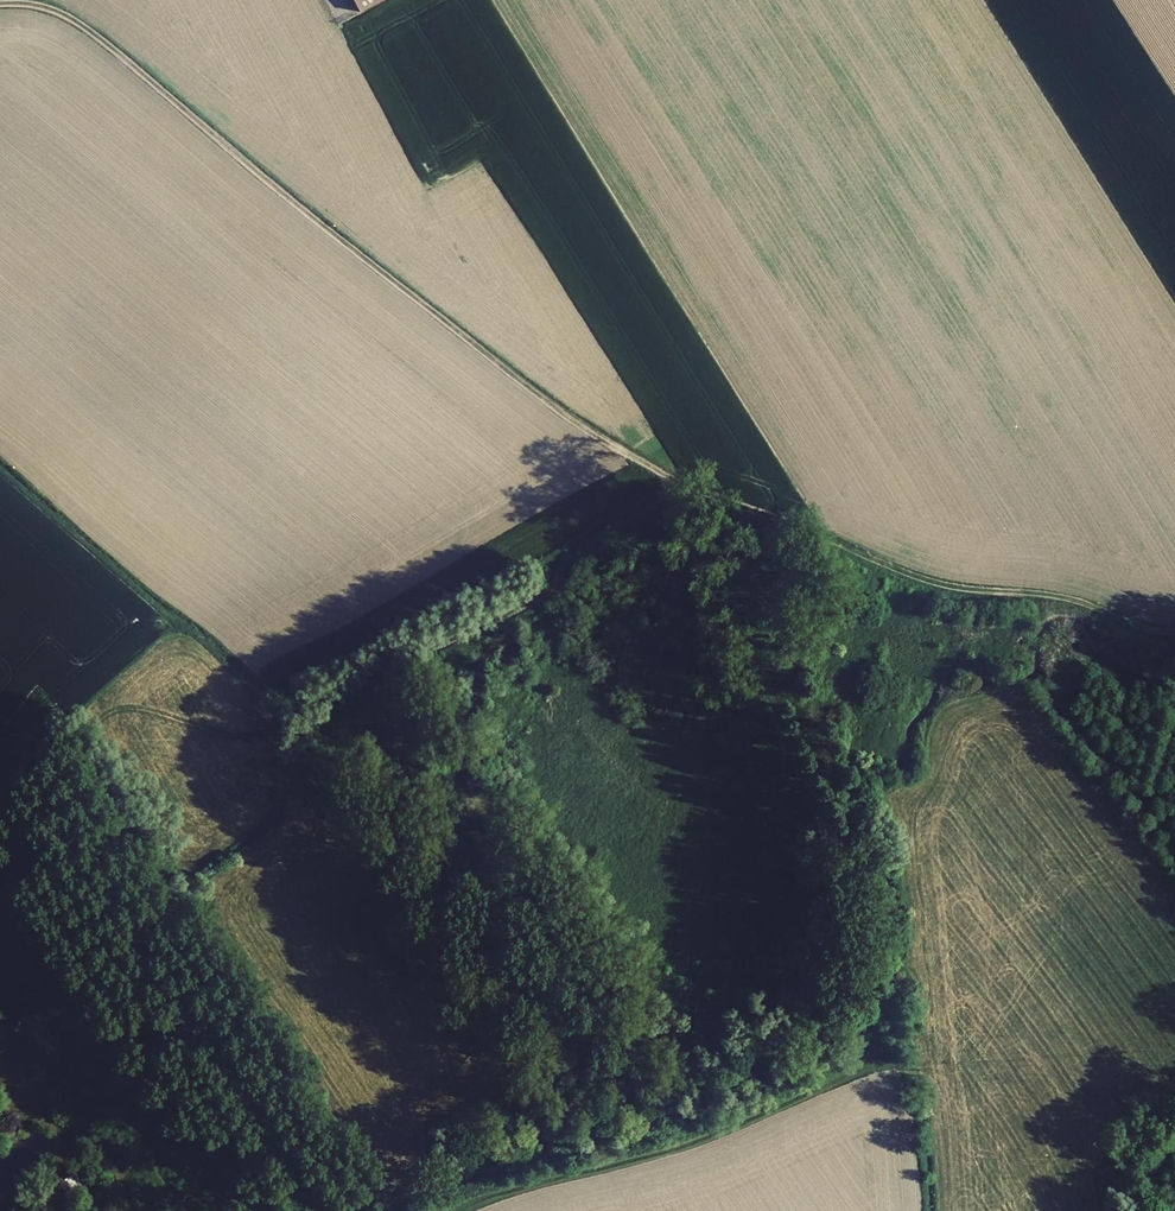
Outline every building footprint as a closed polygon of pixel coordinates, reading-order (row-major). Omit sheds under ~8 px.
[(359,12),(382,0),(352,0),(359,12)]
